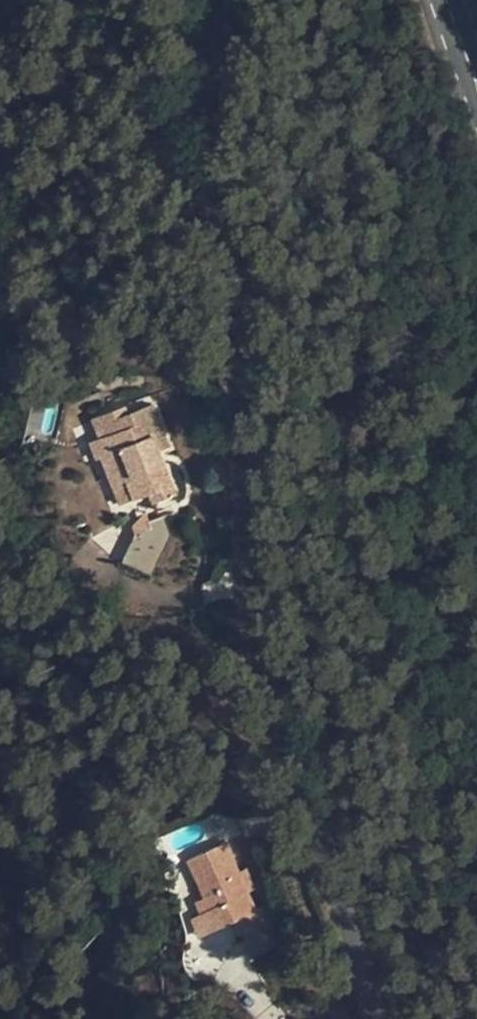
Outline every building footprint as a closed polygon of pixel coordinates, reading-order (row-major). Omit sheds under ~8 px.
[(127,411),(152,401),(150,394),(124,404),(127,411)] [(170,445),(152,401),(127,411),(124,404),(93,415),(101,435),(91,439),(98,457),(102,455),(113,483),(127,478),(135,498),(150,492),(154,501),(177,492),(165,463),(156,466),(151,452),(160,448),(170,445)] [(156,466),(165,463),(160,448),(151,452),(156,466)] [(135,498),(127,478),(113,483),(121,503),(135,498)] [(133,524),(135,533),(151,527),(149,520),(145,511),(133,524)] [(135,533),(122,560),(152,575),(178,520),(164,514),(149,520),(151,527),(135,533)] [(250,836),(248,814),(236,815),(246,836),(250,836)] [(240,870),(226,841),(188,858),(204,896),(209,908),(218,927),(233,920),(239,933),(269,920),(263,905),(256,909),(249,891),(240,870)] [(240,870),(249,891),(256,889),(247,868),(240,870)] [(209,908),(204,896),(196,899),(201,911),(209,908)] [(200,934),(218,927),(209,908),(201,911),(192,915),(200,934)]
